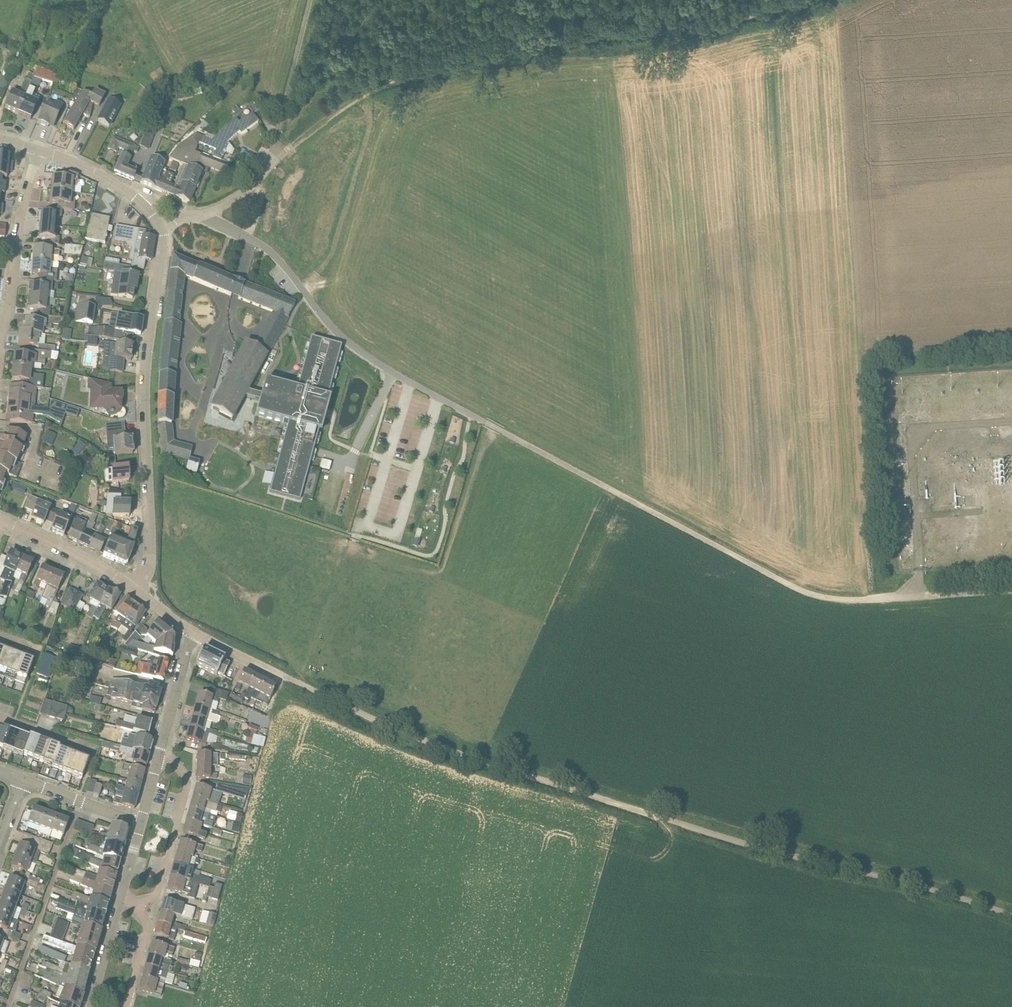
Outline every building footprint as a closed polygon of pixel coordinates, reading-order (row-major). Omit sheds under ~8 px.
[(46,28),(39,26),(35,39),(42,41),(46,28)] [(37,69),(34,77),(58,84),(60,76),(37,69)] [(29,88),(30,88),(32,82),(32,81),(34,75),(28,72),(19,94),(12,91),(5,109),(18,114),(29,88)] [(4,89),(8,77),(2,75),(1,75),(0,79),(0,88),(4,89)] [(35,90),(29,88),(18,114),(31,119),(38,102),(31,99),(35,90)] [(89,101),(92,96),(83,91),(77,88),(72,98),(72,99),(74,101),(75,98),(78,100),(64,123),(74,129),(83,114),(90,117),(93,104),(89,101)] [(99,107),(100,105),(106,95),(95,89),(92,96),(89,101),(93,104),(99,107)] [(114,117),(120,106),(109,99),(103,112),(98,121),(109,126),(114,117)] [(54,126),(63,104),(55,100),(52,107),(46,104),(38,122),(48,127),(49,124),(54,126)] [(232,110),(237,115),(244,109),(239,104),(237,106),(236,105),(232,110)] [(229,144),(227,142),(239,131),(241,133),(258,122),(252,113),(239,121),(236,117),(230,123),(212,140),(195,132),(177,147),(169,159),(182,165),(188,167),(195,170),(197,164),(204,167),(205,164),(222,172),(226,163),(221,161),(224,152),(225,152),(229,144)] [(139,147),(148,150),(155,132),(147,129),(144,128),(143,137),(139,147)] [(133,150),(135,145),(114,136),(109,149),(116,152),(118,147),(124,149),(114,172),(134,180),(136,174),(137,171),(127,167),(130,158),(130,157),(133,150)] [(12,167),(13,162),(9,161),(9,155),(0,154),(0,165),(12,167)] [(151,157),(143,177),(140,183),(154,189),(164,163),(151,157)] [(174,187),(171,186),(178,165),(165,160),(164,163),(154,189),(156,190),(189,203),(195,189),(181,183),(188,167),(182,165),(174,187)] [(195,189),(204,167),(197,164),(195,170),(188,167),(181,183),(195,189)] [(12,167),(0,165),(0,177),(2,177),(7,178),(7,172),(12,172),(12,167)] [(76,186),(77,175),(62,173),(62,179),(53,178),(51,190),(71,192),(72,186),(76,186)] [(71,199),(71,192),(51,190),(50,202),(59,203),(58,208),(62,209),(74,211),(75,199),(71,199)] [(62,209),(58,208),(54,208),(53,214),(41,213),(40,226),(56,227),(57,216),(61,217),(62,209)] [(105,243),(110,218),(90,214),(85,238),(105,243)] [(151,261),(154,238),(138,235),(138,229),(116,225),(114,239),(126,242),(131,248),(129,259),(132,259),(131,267),(144,269),(146,260),(151,261)] [(55,237),(56,227),(40,226),(39,238),(51,239),(51,244),(59,245),(59,237),(55,237)] [(80,256),(83,247),(65,245),(64,254),(80,256)] [(33,261),(50,262),(51,256),(59,256),(60,250),(34,248),(33,261)] [(92,259),(81,256),(80,263),(87,265),(86,266),(90,267),(92,259)] [(239,300),(244,284),(239,282),(231,279),(173,257),(169,284),(165,320),(180,321),(185,278),(234,298),(239,300)] [(50,268),(50,262),(33,261),(32,273),(40,274),(40,279),(53,281),(53,280),(57,281),(58,269),(50,268)] [(110,295),(133,298),(134,289),(136,290),(138,275),(118,272),(119,265),(113,264),(105,262),(103,269),(114,271),(110,295)] [(53,281),(40,279),(39,279),(39,285),(30,284),(29,296),(47,299),(48,291),(52,292),(53,281)] [(70,290),(72,282),(62,281),(64,286),(67,289),(70,290)] [(309,467),(312,456),(314,446),(324,411),(325,407),(341,346),(311,338),(305,361),(304,363),(303,367),(297,390),(265,381),(261,395),(253,392),(247,391),(295,304),(244,284),(239,300),(270,311),(273,313),(269,320),(255,348),(245,342),(210,407),(232,419),(242,401),(244,397),(260,401),(256,415),(288,423),(285,435),(275,471),(270,491),(300,499),(302,493),(309,467)] [(78,304),(77,304),(74,321),(93,324),(95,306),(96,306),(97,297),(90,296),(79,295),(78,304)] [(48,317),(49,317),(50,306),(46,306),(47,299),(29,296),(28,309),(37,310),(36,315),(48,317)] [(141,335),(143,319),(118,315),(117,319),(116,319),(115,329),(115,331),(141,335)] [(65,319),(49,317),(48,317),(48,324),(64,326),(65,319)] [(39,334),(42,334),(43,328),(45,329),(46,322),(26,320),(24,332),(39,334)] [(159,374),(176,375),(181,325),(180,324),(180,321),(165,320),(160,365),(159,374)] [(114,339),(115,331),(115,329),(94,326),(92,335),(114,339)] [(72,330),(64,329),(62,339),(70,340),(72,330)] [(36,346),(36,341),(39,341),(39,334),(24,332),(19,331),(18,344),(36,346)] [(122,371),(123,359),(131,360),(133,345),(106,343),(106,344),(102,343),(101,352),(105,352),(104,357),(111,358),(109,370),(122,371)] [(51,352),(54,353),(55,346),(38,345),(38,351),(51,352)] [(51,352),(38,351),(30,350),(30,356),(15,355),(13,367),(30,369),(31,363),(45,365),(45,360),(50,360),(51,352)] [(30,374),(30,369),(13,367),(12,379),(27,381),(26,386),(35,387),(42,388),(43,380),(37,379),(37,375),(30,374)] [(176,375),(159,374),(158,395),(175,396),(176,375)] [(126,413),(126,412),(126,411),(125,410),(125,409),(124,408),(123,408),(122,407),(123,403),(122,403),(123,391),(109,390),(110,386),(92,382),(91,406),(101,407),(101,415),(109,418),(119,419),(120,419),(121,419),(122,419),(123,418),(124,417),(125,416),(125,415),(126,414),(126,413)] [(35,387),(26,386),(13,385),(12,394),(9,394),(9,403),(33,405),(35,387)] [(175,396),(158,395),(158,425),(173,425),(174,398),(175,398),(175,396)] [(31,423),(33,405),(9,403),(8,411),(11,411),(10,421),(31,423)] [(115,454),(133,453),(132,439),(126,439),(124,422),(106,423),(106,430),(107,448),(114,447),(115,454)] [(173,425),(158,425),(158,457),(188,465),(190,459),(192,448),(172,443),(173,425)] [(26,436),(6,428),(2,439),(0,438),(0,488),(6,474),(8,475),(8,474),(17,478),(17,476),(20,478),(22,474),(18,473),(22,464),(16,462),(26,436)] [(46,431),(42,442),(50,446),(55,435),(46,431)] [(188,465),(187,469),(197,472),(200,461),(190,459),(188,465)] [(322,459),(320,467),(325,469),(329,470),(332,461),(322,459)] [(113,483),(129,482),(128,468),(112,469),(113,483)] [(18,487),(16,480),(10,482),(12,489),(18,487)] [(121,495),(107,494),(106,514),(113,514),(113,515),(129,517),(130,502),(120,502),(121,495)] [(45,519),(50,508),(43,505),(44,502),(30,496),(26,507),(35,511),(31,518),(43,523),(45,519)] [(51,531),(64,536),(78,505),(71,503),(68,511),(65,517),(59,515),(60,512),(50,507),(50,508),(45,519),(54,523),(51,531)] [(95,536),(90,534),(95,525),(93,524),(98,514),(93,512),(92,514),(87,525),(78,543),(89,548),(95,536)] [(78,543),(87,525),(76,520),(67,538),(78,543)] [(113,527),(115,521),(111,520),(106,529),(110,532),(113,527)] [(121,524),(115,521),(113,527),(118,530),(121,524)] [(100,536),(103,530),(105,526),(101,524),(95,536),(89,548),(100,553),(106,541),(97,537),(98,535),(100,536)] [(127,564),(134,547),(137,531),(130,528),(128,536),(127,544),(124,542),(115,539),(118,530),(113,527),(110,532),(110,534),(112,535),(103,556),(125,565),(127,564)] [(22,557),(10,551),(3,567),(5,568),(0,578),(6,581),(1,595),(7,597),(15,573),(15,571),(22,557)] [(20,592),(33,562),(22,557),(15,571),(22,574),(19,580),(15,589),(20,592)] [(47,585),(53,572),(42,566),(33,587),(31,591),(35,593),(41,582),(47,585)] [(53,601),(64,577),(53,572),(47,585),(41,598),(47,601),(46,604),(50,606),(48,612),(56,616),(59,604),(53,601)] [(93,616),(108,590),(97,583),(89,597),(90,598),(87,603),(92,606),(86,615),(92,619),(93,616)] [(35,593),(31,591),(33,587),(29,585),(27,596),(33,599),(35,593)] [(61,605),(74,612),(83,595),(70,588),(61,605)] [(111,611),(120,595),(112,591),(112,592),(108,590),(93,616),(99,619),(106,608),(111,611)] [(121,625),(135,605),(125,598),(114,613),(118,615),(115,621),(111,627),(117,631),(121,625)] [(135,605),(121,625),(128,630),(131,632),(145,612),(135,605)] [(156,642),(173,636),(172,633),(158,622),(150,633),(146,630),(147,629),(142,624),(134,634),(139,637),(141,635),(142,635),(148,635),(147,636),(156,642)] [(34,629),(30,636),(37,639),(40,632),(34,629)] [(124,636),(122,640),(127,643),(134,634),(131,632),(128,630),(124,636)] [(139,637),(134,634),(127,643),(124,646),(129,648),(167,658),(168,655),(172,657),(175,639),(173,636),(156,642),(156,643),(155,647),(141,643),(137,642),(141,637),(140,637),(142,635),(141,635),(139,637)] [(226,673),(229,663),(223,661),(224,658),(204,648),(196,665),(217,675),(218,673),(224,676),(226,673)] [(14,654),(4,650),(0,661),(0,675),(5,677),(14,654)] [(15,681),(23,657),(14,654),(5,677),(15,681)] [(37,673),(49,677),(56,659),(44,654),(37,673)] [(27,679),(33,661),(23,657),(15,681),(25,684),(27,679)] [(114,667),(117,661),(110,659),(108,665),(114,667)] [(172,673),(174,664),(159,660),(157,667),(139,662),(134,674),(163,682),(166,671),(172,673)] [(255,676),(244,671),(235,689),(239,691),(242,685),(249,688),(255,676)] [(249,688),(255,691),(252,697),(256,699),(265,681),(255,676),(249,688)] [(138,682),(137,686),(111,679),(109,688),(158,701),(161,688),(138,682)] [(256,699),(267,705),(276,686),(265,681),(256,699)] [(154,713),(158,701),(109,688),(106,696),(110,697),(110,698),(111,698),(111,699),(132,705),(131,707),(154,713)] [(226,699),(229,694),(215,690),(213,697),(209,696),(199,693),(196,705),(212,709),(219,711),(216,710),(218,703),(219,699),(225,701),(226,699)] [(229,698),(241,704),(242,703),(243,699),(240,698),(231,694),(229,698)] [(102,699),(90,695),(88,701),(100,705),(102,699)] [(47,716),(52,702),(45,700),(40,714),(47,716)] [(56,719),(60,704),(52,702),(47,716),(56,719)] [(208,713),(211,714),(212,709),(196,705),(193,716),(206,720),(208,713)] [(74,711),(71,706),(68,706),(66,713),(73,715),(74,711)] [(203,732),(206,720),(193,716),(189,728),(203,732)] [(148,736),(152,722),(136,718),(134,725),(131,724),(129,730),(148,736)] [(115,726),(129,730),(131,724),(117,720),(115,726)] [(248,733),(255,735),(258,727),(251,725),(248,733)] [(9,730),(0,727),(0,748),(3,749),(9,730)] [(206,745),(209,733),(205,732),(203,732),(189,728),(186,739),(200,743),(206,745)] [(12,752),(19,734),(9,730),(3,749),(12,752)] [(262,737),(255,735),(248,733),(247,737),(252,739),(251,744),(261,746),(263,737),(262,737)] [(22,756),(30,736),(29,738),(19,734),(12,752),(22,756)] [(32,760),(40,740),(30,736),(22,756),(32,760)] [(149,754),(153,741),(136,736),(134,744),(128,743),(128,741),(123,739),(121,746),(149,754)] [(42,764),(50,744),(40,740),(32,760),(42,764)] [(52,767),(60,747),(50,744),(42,764),(52,767)] [(149,754),(121,746),(120,746),(119,751),(126,753),(125,760),(146,766),(149,754)] [(62,771),(69,753),(59,749),(60,747),(52,767),(62,771)] [(72,775),(79,756),(69,753),(62,771),(72,775)] [(218,766),(218,754),(197,753),(197,765),(210,765),(218,766)] [(89,760),(79,756),(72,775),(82,779),(89,760)] [(141,784),(145,770),(124,764),(122,771),(130,774),(128,780),(141,784)] [(218,766),(210,765),(197,765),(196,777),(217,778),(217,774),(211,774),(211,766),(218,766)] [(243,774),(241,784),(250,785),(252,776),(243,774)] [(93,794),(96,784),(97,781),(90,779),(86,791),(93,794)] [(138,795),(141,784),(128,780),(125,789),(123,788),(123,787),(116,785),(115,789),(125,792),(138,795)] [(93,794),(99,796),(102,786),(96,784),(93,794)] [(196,785),(193,798),(216,805),(220,793),(241,799),(245,800),(246,800),(249,790),(217,785),(216,791),(196,785)] [(134,809),(138,795),(125,792),(123,798),(115,796),(113,803),(134,809)] [(218,806),(218,805),(216,805),(193,798),(189,809),(203,813),(205,809),(220,813),(222,807),(218,806)] [(40,827),(45,812),(33,807),(31,813),(25,811),(22,820),(40,827)] [(209,815),(203,813),(189,809),(186,821),(202,825),(212,827),(213,821),(207,820),(209,815)] [(51,831),(57,816),(45,812),(40,827),(51,831)] [(241,823),(243,814),(237,812),(235,821),(241,823)] [(69,820),(57,816),(51,831),(63,836),(69,820)] [(78,832),(82,822),(76,820),(73,830),(78,832)] [(200,832),(202,825),(186,821),(183,833),(192,836),(198,838),(205,840),(207,834),(200,832)] [(84,835),(88,824),(82,822),(78,832),(84,835)] [(240,824),(233,822),(231,830),(238,832),(240,824)] [(90,837),(91,833),(94,826),(88,824),(84,835),(90,837)] [(124,848),(129,830),(111,826),(108,836),(98,833),(98,835),(91,833),(90,837),(97,839),(97,840),(106,843),(124,848)] [(36,844),(38,838),(24,833),(22,839),(36,844)] [(51,849),(40,845),(42,840),(38,838),(36,844),(37,844),(36,847),(39,848),(38,851),(40,852),(49,855),(51,849)] [(73,845),(80,848),(83,842),(81,841),(82,839),(79,838),(78,840),(75,839),(73,845)] [(37,844),(36,844),(22,839),(20,844),(15,856),(31,862),(36,863),(40,852),(38,851),(39,848),(36,847),(37,844)] [(40,845),(51,849),(53,843),(42,840),(40,845)] [(203,847),(190,843),(180,841),(177,853),(193,858),(195,850),(201,852),(203,847)] [(120,861),(124,848),(106,843),(104,851),(89,845),(87,850),(103,857),(105,857),(120,861)] [(84,854),(85,853),(73,848),(70,857),(99,868),(117,873),(120,861),(105,857),(104,861),(84,854)] [(193,858),(177,853),(174,865),(194,870),(193,869),(195,863),(199,864),(200,860),(193,858)] [(27,872),(31,862),(15,856),(11,868),(24,873),(22,878),(29,880),(30,876),(31,874),(27,872)] [(192,875),(194,870),(174,865),(171,876),(197,883),(209,886),(210,887),(212,881),(192,875)] [(97,879),(94,876),(74,869),(72,874),(83,879),(95,884),(113,888),(116,875),(99,871),(97,879)] [(109,901),(113,888),(95,884),(83,879),(72,874),(70,880),(92,889),(94,888),(92,896),(109,901)] [(186,897),(193,899),(197,883),(171,876),(167,888),(186,894),(186,897)] [(38,883),(29,880),(22,878),(21,882),(9,878),(5,890),(20,895),(24,885),(26,886),(36,889),(38,883)] [(218,900),(221,890),(214,888),(211,898),(218,900)] [(16,907),(20,895),(5,890),(1,902),(16,907)] [(105,917),(108,904),(90,898),(74,892),(72,900),(77,902),(75,908),(76,908),(105,917)] [(183,906),(173,903),(164,900),(161,912),(174,915),(192,920),(195,908),(184,905),(183,906)] [(16,907),(1,902),(0,903),(0,915),(18,922),(19,921),(11,919),(16,907)] [(56,909),(74,915),(76,908),(75,908),(59,902),(56,909)] [(101,931),(105,917),(76,908),(74,915),(72,922),(83,926),(101,931)] [(171,927),(174,915),(161,912),(157,923),(171,927)] [(217,915),(216,915),(206,912),(203,923),(213,926),(217,915)] [(18,922),(0,915),(0,928),(3,929),(1,934),(7,936),(19,941),(22,935),(15,932),(16,929),(18,922)] [(62,943),(69,924),(57,919),(50,938),(62,943)] [(173,928),(171,927),(157,923),(154,935),(182,942),(183,937),(205,944),(207,938),(185,931),(173,928)] [(95,953),(101,931),(83,926),(77,948),(95,953)] [(62,943),(50,938),(43,936),(41,942),(75,954),(72,966),(89,973),(95,953),(77,948),(62,943)] [(167,946),(167,947),(152,942),(148,955),(163,959),(164,954),(172,957),(174,948),(167,946)] [(64,963),(66,957),(40,946),(38,952),(64,963)] [(148,955),(145,966),(167,972),(169,965),(170,964),(171,961),(163,959),(148,955)] [(200,962),(191,959),(191,961),(178,958),(177,962),(190,965),(199,968),(200,962)] [(54,971),(61,975),(63,970),(46,963),(45,968),(54,971)] [(65,964),(63,970),(61,975),(86,985),(89,973),(72,966),(65,964)] [(167,972),(145,966),(142,977),(165,984),(168,973),(167,972)] [(61,975),(54,971),(50,982),(56,985),(64,988),(83,996),(86,985),(61,975)] [(161,996),(165,984),(142,977),(139,990),(154,994),(161,996)] [(83,996),(64,988),(58,1003),(68,1006),(79,1006),(83,996)] [(47,998),(50,999),(52,994),(41,989),(38,994),(47,998)] [(38,994),(36,1000),(44,1003),(47,998),(38,994)]
